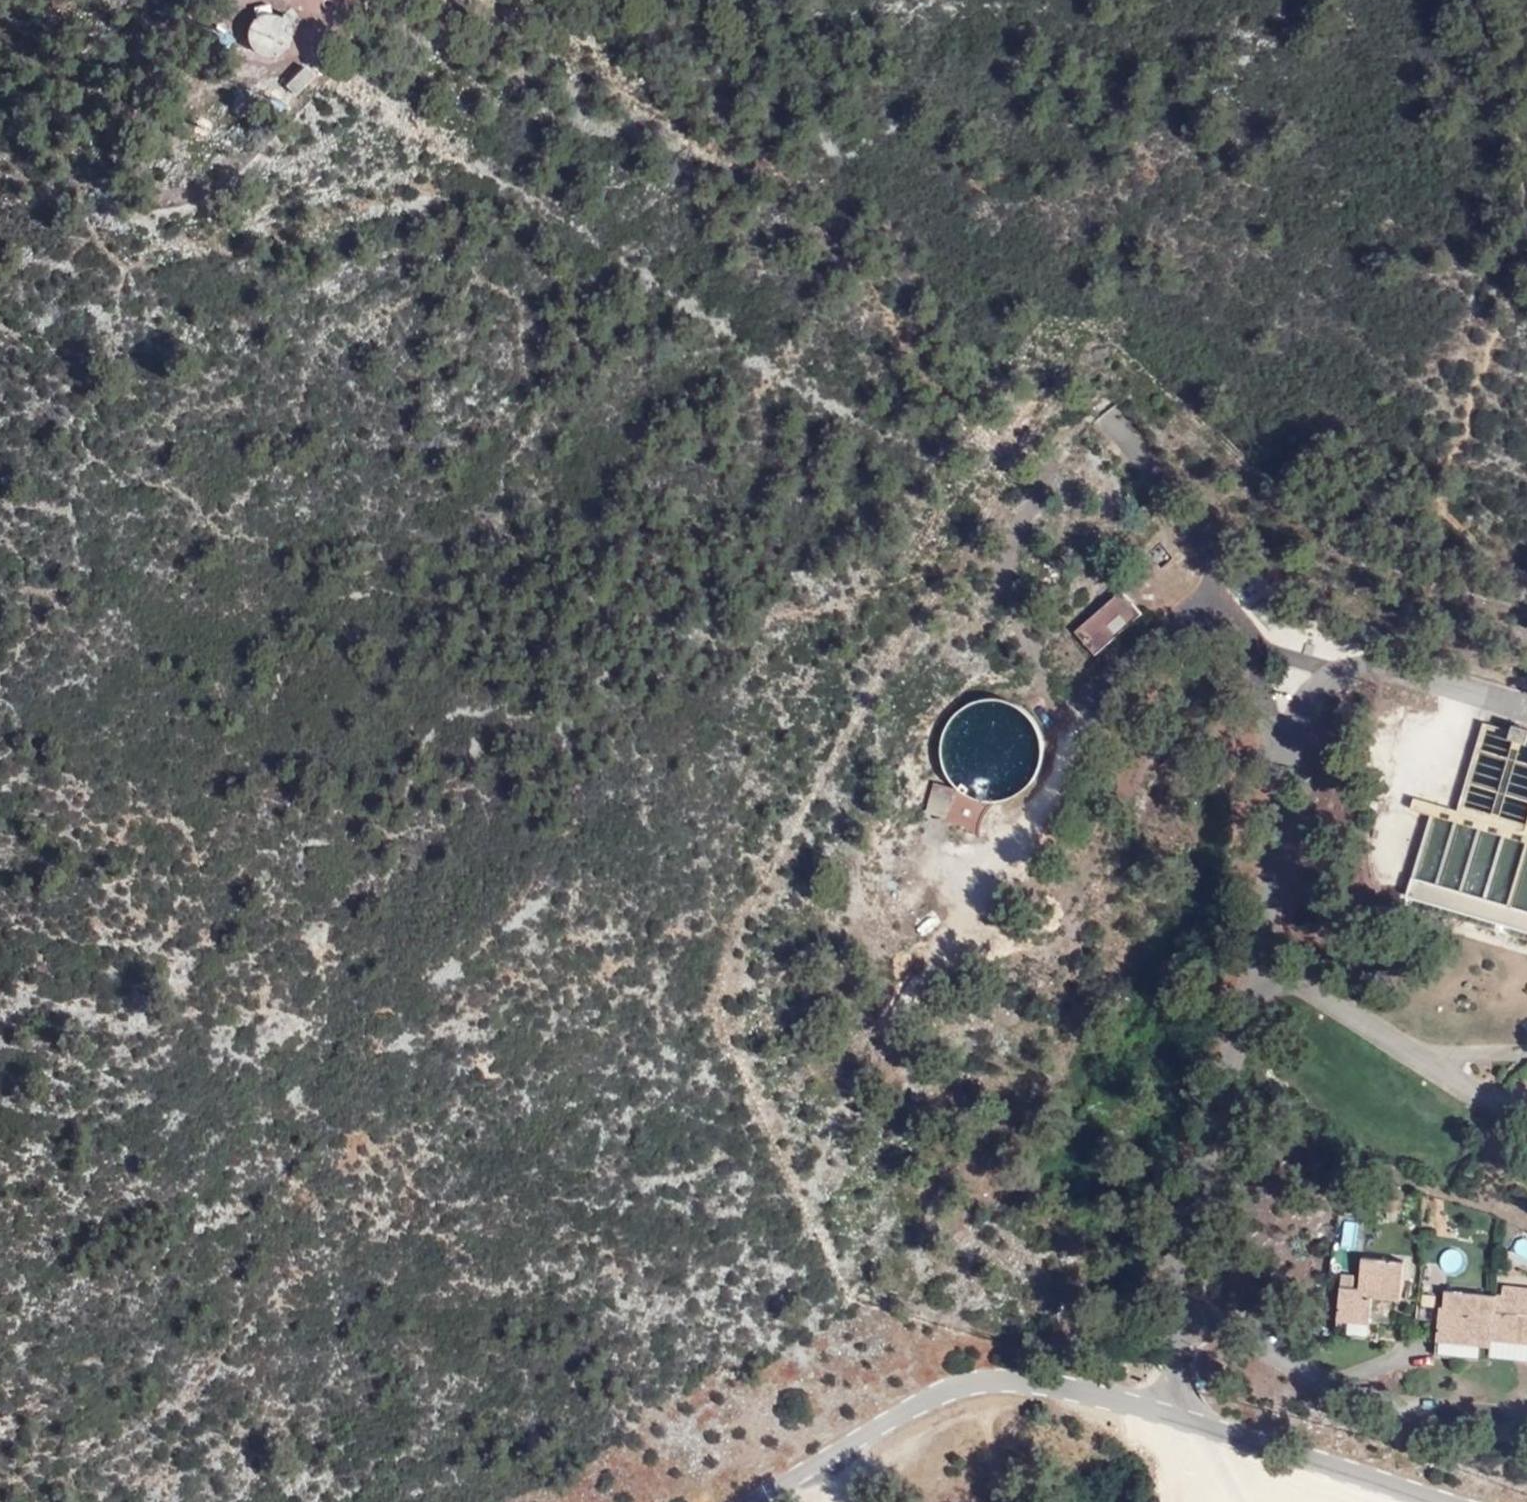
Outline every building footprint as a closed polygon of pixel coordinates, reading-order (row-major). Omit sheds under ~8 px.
[(256,17),(251,21),(247,27),(246,34),(247,42),(250,48),(256,53),(262,56),(270,57),(277,55),(283,51),(287,46),(290,39),(290,32),(287,25),(283,19),(277,15),(270,13),(263,14),(256,17)] [(304,67),(285,86),(294,97),(314,77),(304,67)] [(1079,633),(1103,656),(1147,608),(1122,585),(1079,633)] [(1416,888),(1526,926),(1526,735),(1495,724),(1468,803),(1435,794),(1428,814),(1437,818),(1416,888)] [(979,827),(986,795),(931,783),(924,816),(979,827)] [(1352,1315),(1387,1316),(1389,1294),(1413,1294),(1413,1256),(1378,1255),(1378,1280),(1352,1280),(1352,1315)] [(1452,1342),(1482,1341),(1481,1318),(1508,1320),(1508,1345),(1526,1345),(1526,1310),(1508,1309),(1508,1290),(1453,1289),(1452,1342)]
